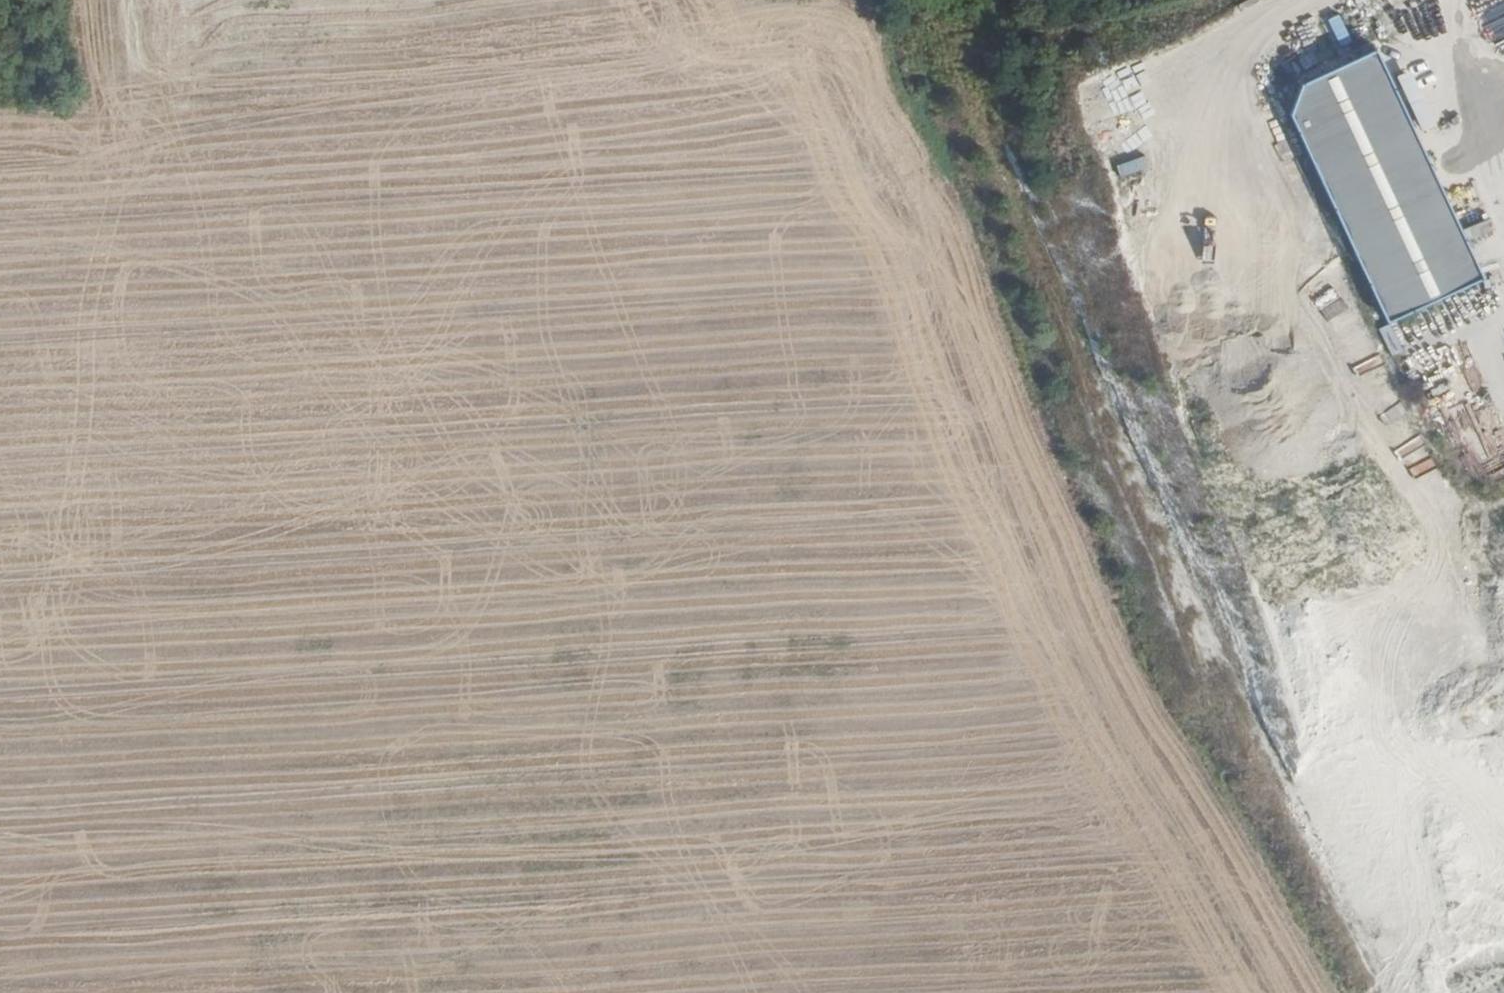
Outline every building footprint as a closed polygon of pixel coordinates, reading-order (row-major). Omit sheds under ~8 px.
[(1393,324),(1485,279),(1375,53),(1301,88),(1294,119),(1393,324)] [(1391,353),(1401,348),(1389,325),(1380,330),(1391,353)]
